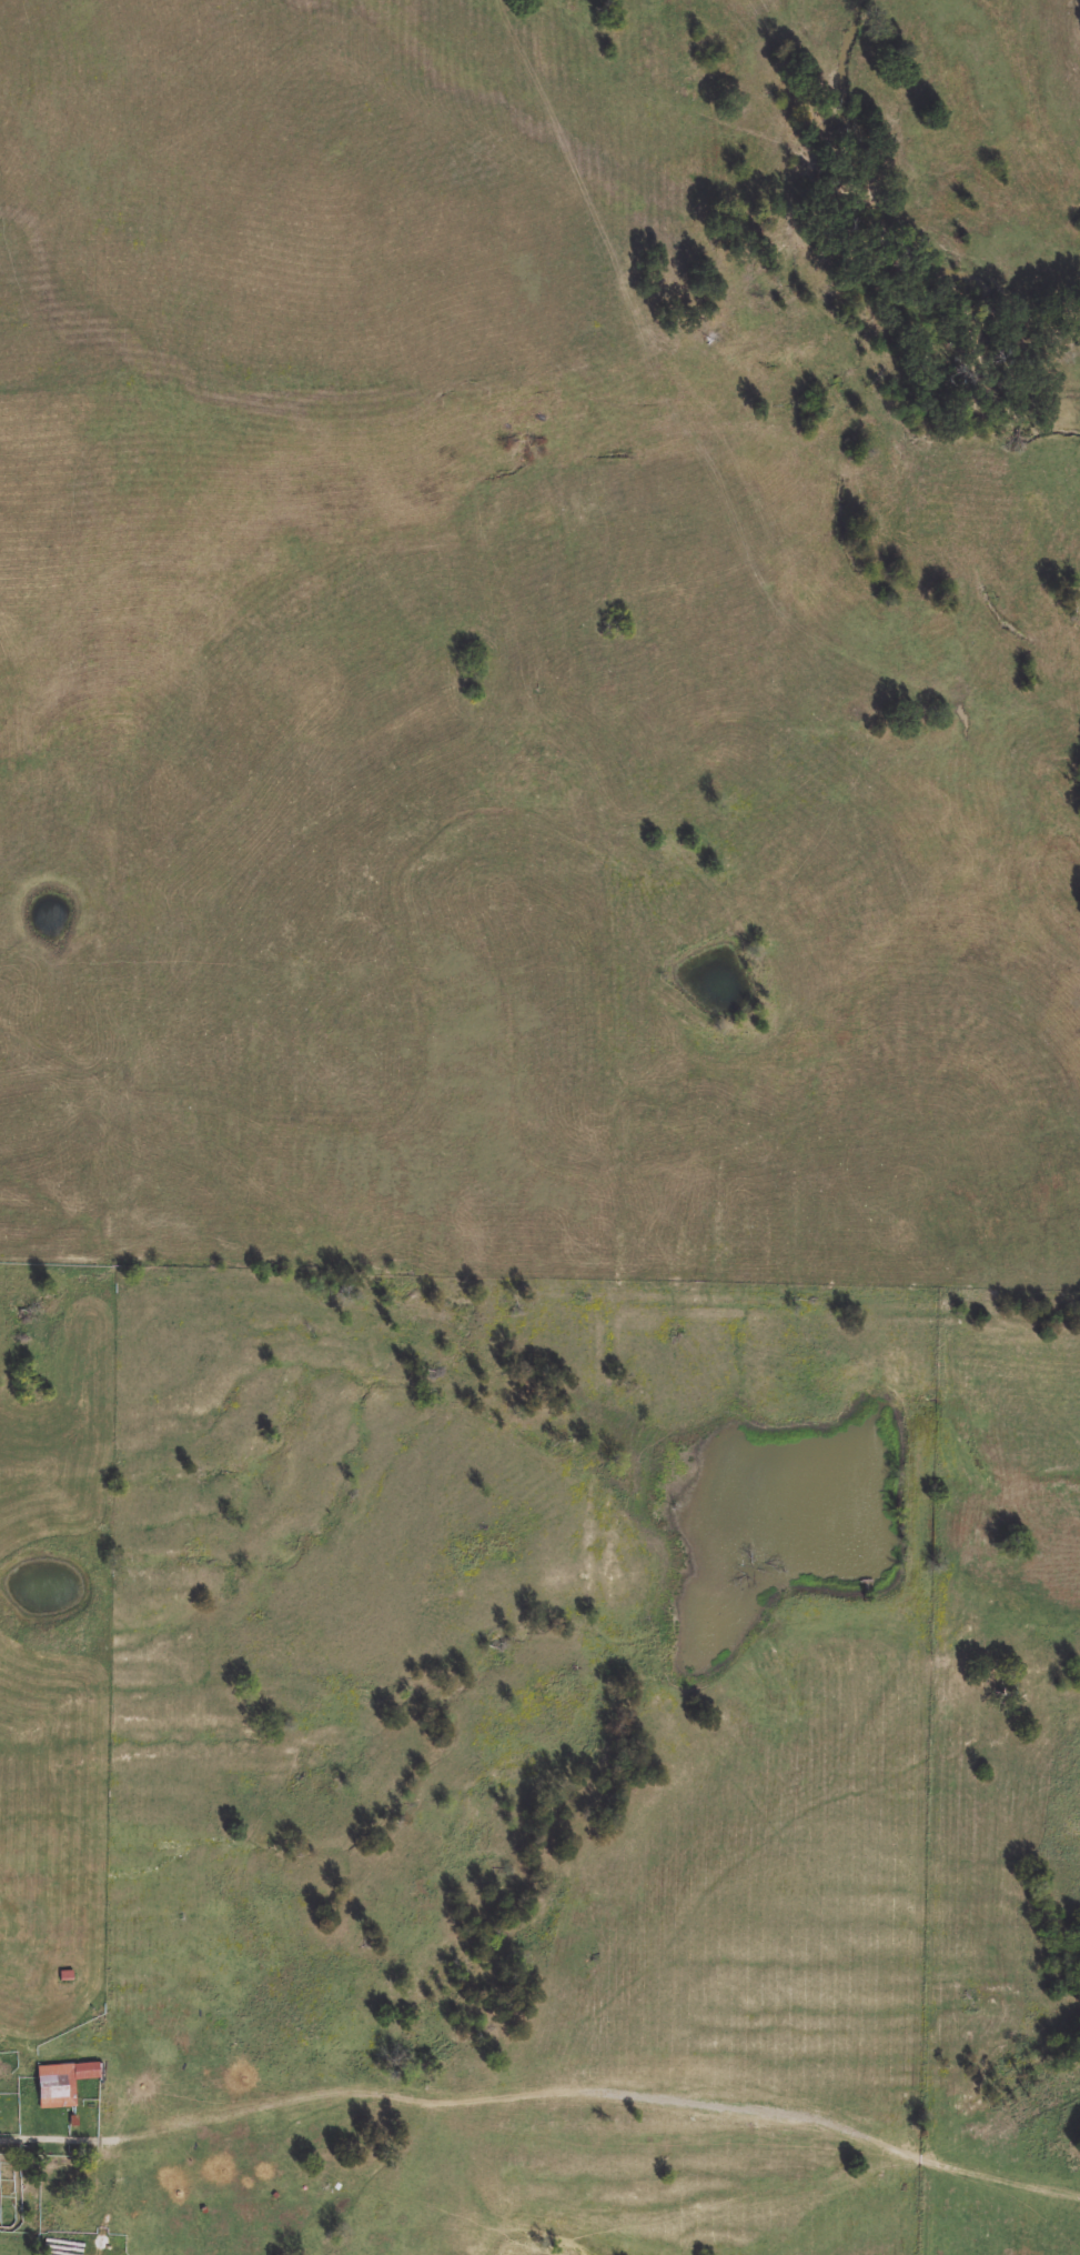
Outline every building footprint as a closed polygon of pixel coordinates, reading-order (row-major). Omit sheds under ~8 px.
[(41,2109),(40,2066),(102,2064),(102,2081),(78,2081),(79,2108),(41,2109)]
